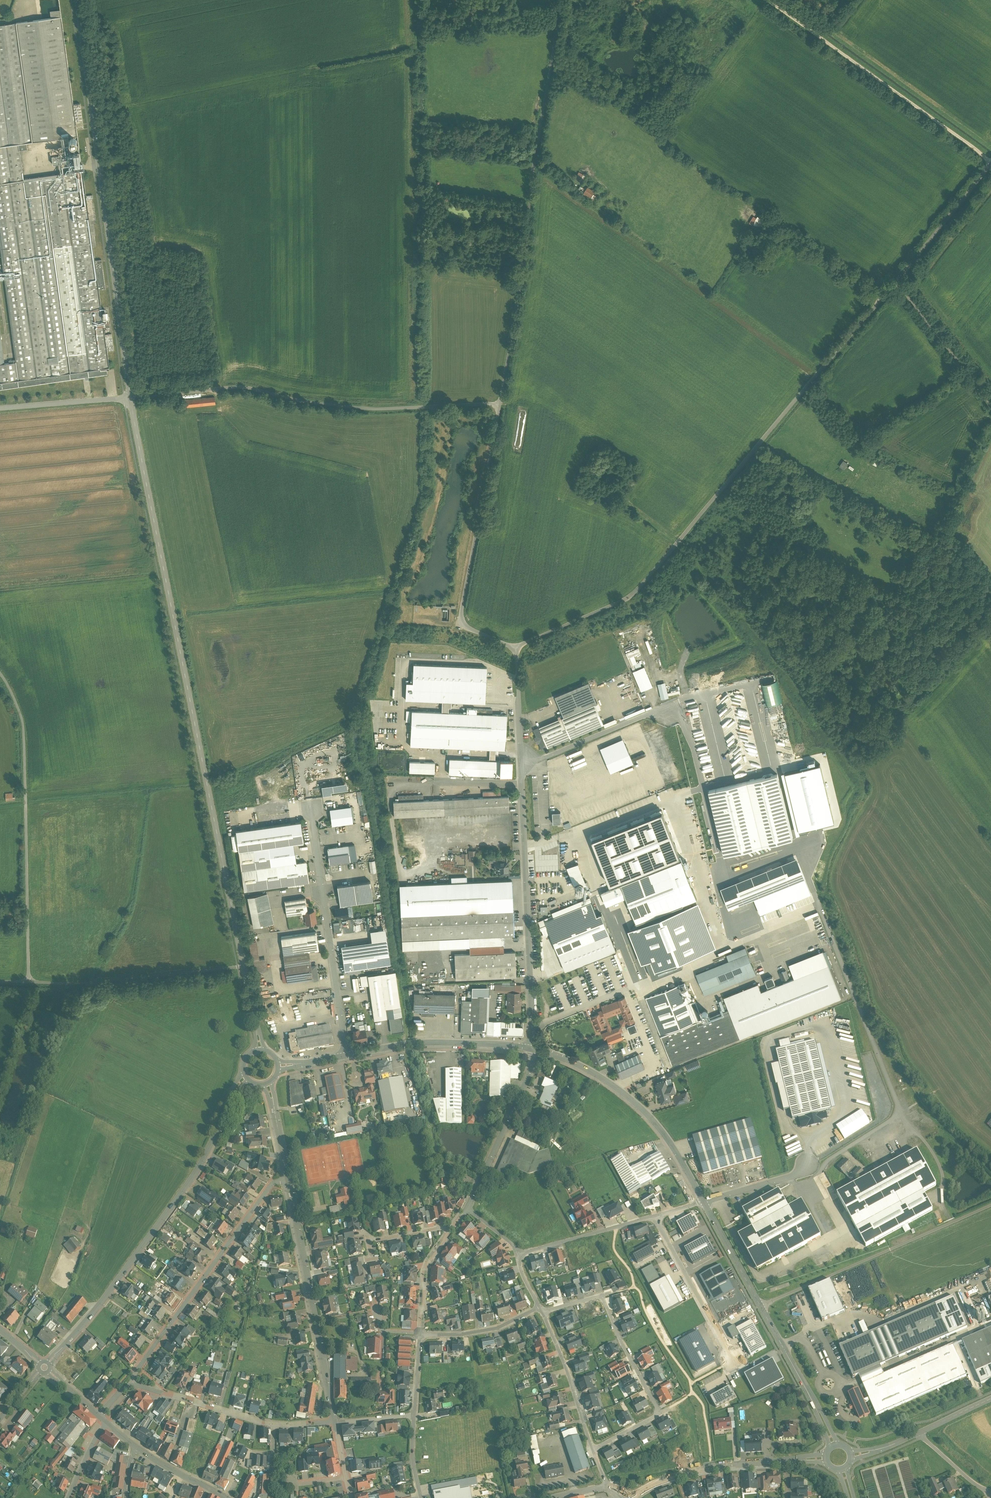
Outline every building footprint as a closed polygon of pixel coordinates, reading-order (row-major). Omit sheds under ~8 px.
[(0,26),(0,237),(18,362),(7,364),(0,316),(0,390),(87,378),(109,375),(109,369),(112,369),(109,352),(115,351),(112,334),(107,335),(105,321),(112,320),(111,312),(104,313),(101,291),(107,290),(102,260),(97,261),(91,222),(99,221),(96,201),(88,202),(83,172),(88,171),(85,153),(60,157),(63,175),(25,180),(22,150),(29,149),(29,144),(79,136),(79,132),(85,130),(82,105),(75,105),(63,18),(62,18),(0,26)] [(215,397),(187,399),(188,407),(216,405),(215,397)] [(860,473),(846,464),(843,468),(856,478),(860,473)] [(452,612),(444,611),(443,623),(451,623),(452,612)] [(407,684),(406,702),(442,703),(451,703),(485,704),(486,668),(413,666),(412,685),(407,684)] [(645,667),(634,672),(642,693),(653,688),(645,667)] [(665,683),(658,685),(662,700),(669,697),(665,683)] [(556,698),(564,718),(598,703),(589,684),(556,698)] [(451,703),(442,703),(442,713),(448,713),(448,709),(451,709),(451,703)] [(564,718),(541,728),(550,747),(607,724),(598,703),(564,718)] [(442,713),(413,711),(411,746),(491,750),(491,761),(451,759),(450,774),(513,777),(513,761),(496,761),(497,750),(507,751),(508,715),(493,715),(494,710),(473,709),(472,714),(448,713),(442,713)] [(538,737),(536,738),(538,744),(541,743),(543,750),(550,747),(541,728),(535,730),(538,737)] [(624,740),(600,749),(611,774),(634,765),(624,740)] [(436,763),(411,762),(410,773),(436,773),(436,763)] [(780,774),(708,791),(724,854),(795,837),(780,774)] [(347,782),(322,786),(323,793),(331,792),(348,790),(347,782)] [(394,802),(395,817),(510,812),(509,797),(502,797),(502,792),(484,792),(484,798),(425,801),(424,795),(399,796),(400,802),(394,802)] [(350,807),(330,810),(332,825),(352,822),(350,807)] [(303,822),(238,830),(246,891),(310,882),(309,876),(310,875),(310,873),(309,873),(308,862),(273,867),(271,847),(306,843),(303,822)] [(350,846),(329,849),(331,864),(352,861),(350,846)] [(506,856),(491,857),(492,863),(495,863),(496,868),(500,868),(500,875),(510,875),(509,862),(506,862),(506,856)] [(805,879),(797,859),(722,889),(731,909),(805,879)] [(588,885),(579,864),(568,869),(575,886),(582,883),(584,884),(585,886),(588,885)] [(669,867),(603,893),(608,906),(627,898),(637,923),(684,904),(669,867)] [(513,880),(400,885),(403,951),(470,948),(470,955),(506,953),(505,937),(515,936),(513,880)] [(371,882),(337,886),(340,906),(347,905),(373,902),(371,882)] [(268,894),(249,898),(255,928),(274,924),(268,894)] [(307,898),(286,901),(288,916),(306,913),(308,924),(317,923),(316,912),(309,913),(307,898)] [(551,933),(565,971),(617,951),(604,918),(600,920),(591,898),(553,913),(554,916),(540,922),(545,936),(551,933)] [(698,903),(628,930),(642,964),(646,962),(653,978),(682,966),(681,961),(716,947),(698,903)] [(541,907),(544,913),(551,910),(549,904),(541,907)] [(349,917),(347,905),(340,906),(334,907),(336,919),(349,917)] [(317,932),(282,937),(289,982),(314,979),(313,975),(314,975),(314,972),(313,972),(310,952),(320,950),(317,932)] [(387,942),(341,948),(344,972),(390,966),(387,942)] [(695,969),(706,996),(757,976),(746,948),(695,969)] [(647,999),(673,1065),(842,999),(824,952),(790,965),(795,979),(762,992),(759,984),(725,998),(730,1010),(704,1020),(696,1001),(693,1002),(686,984),(647,999)] [(506,953),(470,955),(456,955),(457,980),(518,977),(517,953),(506,953)] [(396,973),(381,974),(389,1034),(404,1031),(396,973)] [(381,974),(367,976),(374,1020),(387,1019),(381,974)] [(495,992),(509,993),(520,993),(521,993),(521,986),(495,985),(495,992)] [(426,994),(415,994),(415,1012),(422,1012),(422,1016),(435,1017),(435,1012),(455,1013),(456,995),(431,994),(431,991),(426,991),(426,994)] [(509,993),(509,1011),(521,1011),(521,999),(520,999),(520,993),(509,993)] [(516,1027),(516,1022),(488,1020),(488,1017),(488,997),(473,996),(473,1002),(463,1001),(462,1034),(472,1034),(472,1032),(524,1036),(524,1028),(516,1027)] [(636,1022),(626,998),(603,1007),(605,1012),(593,1017),(599,1031),(608,1027),(610,1032),(603,1034),(606,1040),(624,1033),(622,1027),(636,1022)] [(297,1035),(300,1052),(335,1046),(331,1026),(296,1032),(297,1035)] [(354,1034),(356,1042),(368,1040),(367,1032),(360,1033),(360,1031),(355,1032),(355,1034),(354,1034)] [(301,1053),(300,1052),(297,1035),(290,1036),(291,1041),(290,1042),(292,1052),(292,1054),(293,1054),(295,1054),(301,1053)] [(610,1043),(592,1050),(595,1059),(594,1059),(596,1064),(607,1060),(604,1053),(612,1050),(610,1043)] [(816,1043),(777,1052),(785,1085),(779,1087),(785,1112),(791,1111),(793,1121),(799,1120),(802,1130),(823,1125),(822,1121),(828,1120),(826,1113),(837,1111),(822,1047),(817,1048),(816,1043)] [(617,1065),(623,1079),(646,1069),(640,1055),(627,1060),(623,1051),(621,1052),(621,1050),(616,1052),(621,1063),(617,1065)] [(698,1061),(686,1066),(689,1072),(701,1068),(698,1061)] [(486,1062),(473,1062),(472,1074),(486,1074),(486,1062)] [(380,1066),(377,1067),(379,1077),(381,1076),(388,1075),(392,1074),(390,1064),(387,1065),(387,1063),(380,1064),(380,1066)] [(521,1074),(522,1064),(491,1063),(490,1098),(511,1099),(511,1080),(519,1080),(519,1074),(521,1074)] [(463,1070),(447,1071),(447,1101),(434,1101),(440,1124),(464,1124),(463,1070)] [(676,1071),(666,1074),(667,1077),(669,1081),(678,1078),(676,1071)] [(547,1074),(541,1072),(538,1077),(545,1080),(547,1074)] [(340,1075),(325,1078),(330,1103),(345,1100),(340,1075)] [(375,1083),(373,1076),(365,1078),(364,1078),(366,1085),(375,1083)] [(379,1083),(385,1113),(408,1109),(402,1078),(389,1081),(383,1082),(379,1083)] [(665,1080),(655,1083),(660,1100),(661,1102),(671,1100),(669,1094),(676,1092),(673,1084),(666,1086),(665,1080)] [(305,1104),(305,1101),(304,1099),(306,1099),(304,1093),(306,1093),(305,1089),(306,1089),(305,1086),(299,1087),(299,1084),(298,1084),(298,1081),(289,1082),(290,1086),(289,1086),(290,1089),(290,1092),(290,1093),(291,1096),(290,1096),(291,1099),(290,1099),(291,1103),(290,1103),(291,1107),(305,1104)] [(560,1086),(546,1081),(544,1087),(547,1088),(542,1101),(548,1103),(546,1107),(551,1109),(553,1105),(550,1104),(555,1092),(557,1092),(560,1086)] [(306,1093),(304,1093),(306,1099),(304,1099),(305,1101),(316,1099),(315,1090),(314,1091),(312,1083),(305,1084),(305,1086),(306,1089),(305,1089),(306,1093)] [(359,1090),(354,1091),(356,1103),(357,1103),(357,1105),(366,1103),(365,1101),(375,1099),(374,1092),(372,1092),(372,1090),(373,1088),(372,1087),(371,1086),(369,1086),(368,1088),(369,1089),(370,1090),(370,1092),(367,1093),(367,1090),(359,1091),(359,1090)] [(688,1093),(675,1096),(678,1105),(690,1102),(688,1093)] [(266,1129),(264,1117),(255,1119),(256,1124),(249,1125),(250,1132),(251,1133),(256,1132),(258,1131),(266,1129)] [(752,1121),(694,1137),(706,1177),(763,1160),(757,1140),(752,1121)] [(357,1125),(346,1127),(347,1135),(363,1133),(361,1122),(357,1122),(357,1125)] [(531,1149),(512,1140),(497,1175),(506,1179),(511,1167),(528,1175),(554,1168),(549,1150),(540,1153),(542,1148),(533,1144),(536,1137),(521,1130),(518,1137),(533,1144),(531,1149)] [(250,1144),(250,1149),(268,1148),(267,1138),(259,1139),(259,1142),(258,1142),(258,1141),(254,1142),(254,1144),(250,1144)] [(918,1150),(837,1194),(865,1246),(933,1209),(923,1191),(937,1184),(918,1150)] [(612,1162),(631,1194),(671,1171),(661,1153),(632,1170),(623,1155),(612,1162)] [(846,1159),(838,1167),(849,1178),(852,1175),(851,1173),(850,1174),(847,1171),(852,1166),(846,1159)] [(218,1160),(213,1168),(222,1174),(227,1166),(218,1160)] [(258,1160),(256,1160),(254,1170),(262,1172),(264,1166),(265,1162),(258,1160)] [(250,1165),(243,1161),(239,1167),(249,1172),(250,1165)] [(257,1191),(262,1183),(255,1179),(252,1183),(250,1186),(252,1188),(257,1191)] [(212,1193),(204,1188),(198,1195),(200,1196),(197,1199),(209,1208),(219,1196),(213,1191),(212,1193)] [(239,1205),(244,1207),(250,1198),(242,1192),(239,1190),(237,1194),(234,1193),(229,1200),(230,1201),(229,1203),(236,1208),(239,1205)] [(337,1197),(339,1204),(351,1201),(349,1190),(342,1191),(343,1195),(342,1195),(341,1196),(337,1197)] [(758,1271),(820,1236),(801,1201),(788,1208),(779,1192),(743,1212),(753,1228),(738,1236),(758,1271)] [(655,1196),(641,1204),(644,1210),(661,1207),(655,1196)] [(581,1220),(585,1228),(596,1222),(591,1213),(587,1216),(583,1208),(589,1205),(585,1197),(573,1203),(574,1203),(571,1205),(575,1212),(574,1212),(579,1221),(581,1220)] [(281,1198),(271,1199),(273,1208),(278,1207),(283,1206),(281,1198)] [(225,1200),(221,1205),(226,1209),(230,1203),(229,1203),(225,1200)] [(452,1200),(445,1202),(445,1205),(447,1215),(451,1214),(450,1212),(454,1211),(454,1209),(454,1208),(454,1205),(453,1205),(452,1200)] [(604,1209),(609,1219),(623,1211),(618,1202),(604,1209)] [(194,1208),(187,1203),(183,1208),(196,1218),(200,1212),(203,1208),(197,1204),(194,1208)] [(445,1205),(438,1206),(438,1209),(440,1220),(444,1219),(443,1216),(447,1215),(445,1205)] [(340,1206),(331,1208),(332,1215),(341,1213),(340,1206)] [(240,1214),(232,1208),(226,1217),(233,1222),(237,1217),(240,1214)] [(403,1216),(395,1218),(397,1229),(407,1227),(406,1224),(406,1221),(405,1218),(410,1217),(408,1209),(401,1210),(403,1216)] [(422,1214),(414,1216),(416,1225),(424,1223),(423,1218),(427,1217),(426,1209),(421,1210),(422,1214)] [(438,1209),(431,1211),(432,1217),(428,1218),(429,1224),(434,1224),(433,1222),(441,1220),(440,1220),(438,1209)] [(694,1212),(675,1223),(683,1238),(702,1227),(694,1212)] [(382,1222),(374,1223),(376,1233),(386,1231),(384,1223),(389,1222),(387,1214),(380,1215),(382,1222)] [(358,1222),(358,1220),(349,1222),(351,1233),(349,1233),(349,1232),(345,1233),(346,1240),(354,1239),(355,1238),(354,1233),(360,1231),(360,1230),(360,1229),(358,1223),(359,1223),(359,1222),(358,1222)] [(223,1236),(229,1228),(222,1223),(218,1228),(216,1231),(223,1236)] [(277,1223),(268,1225),(267,1233),(276,1232),(275,1227),(277,1227),(277,1223)] [(475,1229),(468,1223),(466,1225),(463,1228),(463,1229),(461,1232),(466,1236),(467,1235),(469,1237),(467,1238),(471,1242),(477,1235),(473,1232),(475,1229)] [(218,1228),(213,1224),(208,1231),(214,1235),(216,1231),(218,1228)] [(262,1232),(253,1225),(247,1233),(254,1238),(256,1235),(259,1236),(262,1232)] [(276,1232),(278,1239),(282,1238),(282,1236),(286,1235),(284,1226),(277,1227),(275,1227),(276,1232)] [(647,1226),(634,1229),(636,1238),(646,1235),(649,1234),(647,1228),(647,1226)] [(35,1241),(39,1230),(30,1227),(27,1238),(35,1241)] [(649,1234),(646,1235),(652,1246),(658,1243),(649,1227),(647,1228),(649,1234)] [(211,1250),(217,1241),(211,1236),(210,1236),(201,1229),(197,1234),(206,1241),(204,1245),(211,1250)] [(171,1238),(173,1236),(167,1231),(161,1239),(168,1244),(172,1239),(171,1238)] [(322,1231),(312,1233),(314,1245),(319,1244),(320,1249),(321,1249),(327,1248),(334,1247),(332,1238),(324,1240),(322,1231)] [(254,1238),(247,1233),(243,1238),(251,1243),(254,1238)] [(476,1243),(483,1249),(490,1241),(487,1239),(487,1237),(486,1236),(484,1236),(483,1235),(481,1238),(477,1235),(471,1242),(475,1245),(476,1243)] [(198,1244),(199,1246),(202,1242),(193,1236),(191,1239),(198,1244)] [(424,1237),(414,1239),(414,1241),(413,1242),(414,1243),(414,1244),(415,1249),(426,1247),(427,1250),(429,1249),(432,1246),(431,1240),(425,1241),(424,1237)] [(707,1237),(685,1249),(693,1264),(715,1252),(707,1237)] [(251,1243),(243,1238),(241,1242),(248,1247),(251,1243)] [(73,1254),(81,1248),(74,1239),(66,1245),(73,1254)] [(346,1245),(350,1244),(351,1249),(350,1250),(351,1254),(352,1255),(352,1256),(362,1254),(360,1242),(355,1243),(354,1239),(346,1240),(345,1240),(346,1245)] [(197,1245),(194,1242),(190,1248),(193,1251),(196,1248),(198,1245),(197,1245)] [(401,1242),(390,1244),(391,1249),(391,1250),(391,1252),(392,1253),(392,1254),(393,1254),(393,1257),(398,1256),(397,1253),(400,1252),(401,1254),(408,1253),(407,1245),(402,1246),(401,1242)] [(493,1250),(490,1253),(494,1258),(497,1255),(505,1253),(504,1250),(505,1250),(499,1243),(491,1248),(493,1250)] [(445,1252),(454,1259),(458,1254),(460,1255),(464,1250),(457,1245),(454,1248),(451,1246),(447,1250),(445,1252)] [(245,1253),(238,1248),(232,1257),(239,1262),(243,1257),(248,1261),(251,1257),(245,1253)] [(317,1261),(318,1262),(328,1260),(326,1253),(328,1253),(327,1248),(321,1249),(322,1254),(316,1255),(318,1261),(317,1261)] [(207,1255),(200,1250),(197,1255),(194,1259),(195,1260),(201,1264),(203,1261),(204,1262),(207,1259),(205,1258),(207,1255)] [(197,1255),(192,1251),(187,1258),(193,1262),(195,1260),(194,1259),(197,1255)] [(551,1253),(554,1265),(563,1263),(560,1251),(551,1253)] [(444,1254),(441,1259),(445,1262),(442,1266),(443,1267),(449,1270),(453,1265),(451,1264),(454,1259),(445,1252),(444,1254)] [(509,1256),(508,1252),(505,1253),(497,1255),(500,1267),(511,1265),(510,1261),(512,1261),(511,1256),(509,1256)] [(279,1256),(281,1267),(291,1265),(289,1254),(279,1256)] [(147,1257),(142,1265),(150,1270),(155,1263),(147,1257)] [(328,1260),(318,1262),(318,1264),(319,1270),(324,1269),(325,1273),(330,1272),(332,1272),(331,1267),(329,1268),(328,1260)] [(183,1273),(191,1278),(196,1272),(198,1269),(194,1267),(191,1264),(188,1268),(181,1262),(179,1264),(174,1261),(169,1267),(175,1271),(177,1269),(183,1273)] [(361,1263),(351,1265),(354,1276),(363,1274),(361,1263)] [(442,1269),(443,1267),(442,1266),(438,1263),(436,1266),(436,1267),(434,1267),(434,1269),(433,1269),(433,1274),(433,1275),(432,1276),(444,1277),(445,1271),(441,1271),(442,1269)] [(653,1263),(642,1270),(650,1284),(661,1278),(653,1263)] [(379,1264),(371,1266),(372,1275),(381,1273),(379,1264)] [(385,1264),(382,1267),(386,1272),(387,1275),(391,1274),(390,1270),(385,1264)] [(721,1264),(701,1274),(714,1299),(734,1289),(721,1264)] [(233,1270),(226,1265),(220,1274),(227,1278),(230,1275),(235,1278),(238,1274),(233,1270)] [(406,1270),(406,1276),(417,1276),(418,1275),(417,1275),(417,1269),(412,1269),(411,1266),(404,1267),(404,1270),(406,1270)] [(177,1274),(171,1269),(169,1271),(167,1275),(173,1279),(176,1276),(177,1274)] [(506,1271),(503,1272),(503,1275),(505,1281),(515,1278),(513,1269),(506,1271)] [(615,1270),(606,1275),(612,1285),(620,1280),(615,1270)] [(593,1278),(594,1281),(601,1280),(599,1273),(592,1274),(593,1278)] [(365,1283),(363,1274),(354,1276),(355,1284),(365,1283)] [(291,1275),(276,1278),(278,1288),(293,1285),(292,1281),(294,1281),(293,1275),(291,1275)] [(661,1278),(650,1284),(665,1311),(681,1302),(666,1275),(661,1278)] [(180,1292),(187,1284),(176,1276),(173,1279),(173,1280),(177,1282),(173,1287),(180,1292)] [(329,1276),(320,1278),(321,1287),(331,1285),(329,1276)] [(406,1276),(405,1282),(404,1282),(403,1285),(405,1285),(412,1286),(412,1283),(417,1283),(417,1278),(417,1276),(406,1276)] [(433,1286),(434,1289),(440,1287),(440,1283),(444,1283),(444,1277),(432,1276),(432,1278),(433,1278),(432,1284),(433,1284),(433,1286)] [(227,1278),(224,1282),(231,1286),(233,1283),(227,1278)] [(593,1278),(583,1281),(585,1291),(596,1289),(594,1281),(593,1278)] [(212,1286),(209,1289),(218,1295),(216,1297),(220,1300),(226,1292),(221,1289),(224,1285),(216,1279),(212,1285),(212,1286)] [(843,1310),(830,1279),(809,1288),(822,1319),(843,1310)] [(575,1283),(565,1286),(568,1296),(578,1294),(575,1283)] [(136,1292),(137,1291),(134,1288),(129,1285),(127,1287),(124,1290),(125,1291),(123,1294),(130,1299),(136,1292)] [(143,1291),(136,1285),(134,1288),(137,1291),(136,1292),(140,1295),(143,1291)] [(165,1302),(172,1307),(178,1299),(171,1294),(173,1291),(164,1285),(161,1289),(166,1292),(165,1295),(168,1297),(165,1302)] [(406,1293),(406,1297),(416,1298),(416,1296),(416,1289),(413,1289),(413,1286),(412,1286),(405,1285),(405,1287),(407,1289),(406,1293)] [(15,1286),(10,1293),(22,1303),(30,1293),(24,1289),(22,1291),(15,1286)] [(230,1286),(226,1291),(237,1299),(240,1294),(237,1291),(230,1286)] [(377,1286),(370,1287),(372,1294),(378,1292),(379,1294),(378,1294),(379,1299),(380,1298),(380,1302),(385,1301),(385,1302),(388,1302),(388,1300),(390,1300),(389,1295),(389,1292),(388,1292),(387,1288),(378,1290),(377,1286)] [(556,1288),(544,1291),(547,1301),(558,1298),(556,1288)] [(441,1290),(433,1292),(435,1302),(443,1300),(441,1290)] [(515,1304),(518,1312),(528,1308),(525,1300),(522,1292),(517,1294),(520,1302),(515,1304)] [(200,1301),(207,1306),(213,1298),(206,1293),(200,1301)] [(63,1317),(72,1324),(88,1304),(82,1299),(84,1296),(82,1294),(63,1317)] [(285,1310),(285,1311),(296,1309),(295,1305),(299,1305),(298,1301),(300,1301),(299,1297),(297,1297),(297,1294),(288,1296),(290,1301),(286,1302),(287,1305),(284,1305),(284,1306),(284,1307),(284,1310),(285,1310)] [(164,1301),(157,1296),(155,1300),(160,1303),(161,1304),(164,1301)] [(324,1306),(325,1309),(336,1307),(335,1302),(334,1302),(334,1300),(335,1299),(337,1299),(336,1296),(327,1298),(328,1301),(324,1302),(325,1305),(324,1306)] [(361,1306),(362,1308),(363,1308),(363,1309),(368,1308),(368,1307),(371,1306),(370,1303),(370,1299),(369,1299),(368,1296),(360,1298),(361,1302),(360,1302),(360,1306),(361,1306)] [(31,1304),(35,1307),(39,1302),(40,1301),(35,1297),(31,1304)] [(404,1307),(404,1309),(411,1309),(412,1306),(415,1306),(415,1300),(416,1300),(416,1298),(406,1297),(405,1301),(406,1301),(406,1305),(404,1307)] [(154,1299),(147,1308),(151,1311),(156,1305),(158,1306),(160,1303),(155,1300),(154,1299)] [(622,1299),(613,1303),(617,1314),(627,1310),(622,1299)] [(33,1311),(29,1317),(35,1322),(42,1313),(44,1314),(48,1309),(39,1302),(35,1307),(37,1308),(34,1312),(33,1311)] [(860,1375),(870,1399),(871,1401),(878,1416),(968,1376),(954,1345),(885,1375),(881,1366),(950,1336),(936,1305),(841,1346),(854,1378),(860,1375)] [(497,1308),(499,1317),(510,1314),(508,1306),(497,1308)] [(160,1322),(167,1313),(160,1307),(155,1313),(153,1311),(150,1316),(153,1318),(153,1317),(160,1322)] [(201,1312),(194,1307),(187,1315),(194,1320),(201,1312)] [(330,1315),(330,1318),(340,1316),(340,1314),(338,1314),(337,1313),(336,1312),(337,1311),(336,1307),(325,1309),(325,1312),(326,1312),(327,1316),(330,1315)] [(474,1307),(464,1308),(466,1323),(476,1321),(475,1314),(475,1313),(474,1307)] [(482,1314),(483,1323),(491,1322),(494,1321),(495,1321),(493,1312),(492,1312),(491,1307),(487,1307),(488,1313),(482,1314)] [(209,1309),(207,1312),(218,1320),(220,1318),(217,1316),(218,1315),(209,1309)] [(12,1311),(5,1320),(12,1326),(15,1324),(16,1324),(17,1322),(17,1321),(20,1317),(12,1311)] [(433,1314),(435,1324),(444,1322),(442,1311),(433,1314)] [(142,1312),(140,1315),(148,1320),(150,1317),(142,1312)] [(416,1313),(406,1312),(406,1318),(407,1318),(406,1323),(403,1323),(403,1330),(412,1330),(413,1322),(416,1322),(416,1313)] [(622,1316),(624,1321),(631,1319),(633,1318),(631,1312),(622,1316)] [(287,1324),(289,1330),(298,1328),(299,1328),(298,1325),(302,1324),(302,1320),(302,1318),(301,1314),(292,1316),(293,1323),(287,1324)] [(365,1330),(366,1334),(376,1332),(375,1328),(375,1324),(374,1324),(373,1320),(370,1321),(369,1315),(358,1317),(359,1322),(360,1323),(364,1322),(364,1326),(363,1326),(364,1330),(365,1330)] [(624,1321),(620,1323),(624,1333),(635,1329),(631,1319),(624,1321)] [(737,1327),(741,1335),(751,1355),(767,1346),(753,1319),(737,1327)] [(55,1320),(52,1323),(58,1327),(59,1328),(62,1325),(55,1320)] [(150,1336),(157,1327),(149,1321),(145,1327),(142,1325),(140,1328),(143,1330),(142,1330),(150,1336)] [(540,1332),(534,1322),(526,1326),(529,1330),(528,1330),(527,1332),(529,1336),(531,1336),(532,1336),(540,1332)] [(52,1323),(39,1338),(44,1342),(45,1341),(52,1346),(58,1338),(52,1334),(58,1327),(52,1323)] [(179,1324),(174,1331),(185,1338),(189,1332),(185,1328),(179,1324)] [(188,1324),(185,1328),(189,1332),(192,1334),(195,1329),(188,1324)] [(728,1329),(733,1340),(741,1335),(737,1327),(736,1325),(728,1329)] [(963,1342),(978,1373),(990,1367),(990,1329),(963,1342)] [(680,1340),(697,1372),(715,1362),(699,1330),(680,1340)] [(172,1339),(170,1341),(174,1344),(176,1342),(180,1345),(185,1338),(174,1331),(170,1337),(172,1339)] [(516,1331),(506,1334),(511,1346),(517,1343),(520,1350),(527,1347),(525,1342),(522,1343),(520,1338),(519,1339),(516,1331)] [(295,1335),(298,1346),(307,1344),(305,1333),(295,1335)] [(140,1350),(146,1341),(139,1336),(133,1344),(140,1350)] [(569,1340),(565,1341),(568,1350),(582,1344),(579,1336),(576,1337),(569,1340)] [(89,1337),(80,1346),(88,1354),(97,1344),(89,1337)] [(401,1346),(411,1347),(412,1340),(405,1339),(405,1337),(402,1337),(401,1339),(400,1346),(401,1346)] [(376,1341),(370,1341),(369,1348),(382,1349),(383,1338),(376,1338),(376,1341)] [(494,1339),(482,1341),(484,1350),(496,1348),(495,1346),(498,1346),(499,1349),(504,1347),(502,1338),(496,1340),(497,1340),(494,1341),(494,1339)] [(107,1346),(100,1339),(97,1342),(101,1345),(99,1348),(103,1351),(107,1346)] [(123,1339),(119,1344),(126,1350),(130,1345),(123,1339)] [(169,1340),(164,1346),(172,1352),(176,1345),(174,1344),(170,1341),(169,1340)] [(549,1351),(545,1340),(537,1342),(539,1348),(537,1348),(538,1353),(540,1352),(541,1353),(549,1351)] [(0,1341),(0,1356),(2,1358),(5,1354),(10,1349),(0,1341)] [(463,1341),(452,1341),(452,1345),(452,1350),(464,1350),(463,1341)] [(612,1341),(602,1347),(609,1359),(619,1353),(612,1341)] [(442,1353),(441,1342),(429,1343),(430,1353),(442,1353)] [(643,1352),(645,1356),(648,1354),(649,1356),(654,1353),(650,1347),(643,1352)] [(369,1348),(369,1355),(375,1355),(375,1359),(382,1359),(382,1349),(369,1348)] [(129,1349),(123,1356),(126,1359),(127,1360),(128,1361),(129,1361),(131,1363),(132,1363),(133,1363),(135,1360),(135,1359),(138,1355),(129,1349)] [(82,1357),(75,1352),(64,1366),(73,1373),(79,1366),(76,1364),(82,1357)] [(5,1354),(2,1358),(0,1361),(6,1366),(11,1359),(5,1354)] [(159,1359),(150,1371),(158,1377),(161,1372),(163,1373),(168,1366),(167,1365),(168,1364),(170,1361),(171,1360),(163,1354),(162,1356),(161,1355),(159,1358),(160,1358),(159,1359)] [(304,1369),(305,1373),(306,1373),(309,1373),(310,1372),(314,1371),(313,1367),(313,1366),(313,1364),(312,1363),(312,1360),(308,1361),(308,1358),(307,1358),(304,1358),(303,1354),(298,1355),(299,1360),(303,1359),(303,1362),(302,1362),(303,1370),(304,1369)] [(639,1359),(644,1369),(653,1364),(649,1356),(648,1354),(645,1356),(639,1359)] [(347,1356),(336,1356),(336,1400),(347,1400),(347,1372),(358,1372),(358,1359),(352,1359),(352,1361),(347,1361),(347,1356)] [(553,1367),(549,1358),(541,1361),(545,1370),(553,1367)] [(16,1364),(11,1359),(6,1366),(11,1370),(14,1367),(16,1364)] [(30,1367),(21,1359),(16,1364),(14,1367),(20,1372),(23,1375),(30,1367)] [(400,1359),(400,1366),(403,1366),(403,1370),(410,1371),(410,1367),(411,1367),(411,1360),(400,1359)] [(572,1362),(575,1373),(585,1370),(582,1359),(572,1362)] [(617,1360),(606,1365),(611,1375),(614,1373),(617,1380),(632,1372),(626,1362),(619,1365),(617,1360)] [(774,1360),(743,1375),(755,1394),(785,1379),(774,1360)] [(652,1367),(654,1372),(657,1371),(659,1374),(663,1372),(659,1363),(652,1367)] [(192,1368),(189,1375),(194,1378),(198,1371),(192,1368)] [(648,1376),(653,1387),(663,1382),(659,1374),(657,1371),(654,1372),(648,1376)] [(183,1373),(176,1385),(185,1389),(191,1377),(183,1373)] [(411,1373),(399,1373),(399,1385),(411,1386),(411,1373)] [(352,1379),(352,1385),(373,1385),(373,1381),(377,1381),(377,1374),(372,1374),(372,1379),(352,1379)] [(550,1388),(559,1386),(556,1376),(547,1379),(549,1384),(542,1386),(544,1392),(551,1389),(550,1388)] [(578,1380),(582,1392),(594,1388),(591,1378),(590,1376),(587,1377),(578,1380)] [(632,1376),(621,1381),(628,1395),(639,1389),(632,1376)] [(211,1380),(204,1378),(202,1385),(205,1386),(204,1388),(208,1389),(211,1380)] [(94,1391),(89,1397),(98,1405),(103,1399),(99,1395),(104,1390),(105,1390),(109,1386),(104,1381),(95,1391),(94,1391)] [(669,1382),(660,1386),(662,1390),(667,1388),(667,1389),(672,1387),(669,1382)] [(195,1383),(193,1392),(202,1395),(204,1388),(205,1386),(202,1385),(195,1383)] [(9,1391),(0,1384),(0,1401),(9,1391)] [(213,1384),(210,1395),(215,1396),(215,1395),(222,1397),(225,1388),(213,1384)] [(302,1393),(301,1398),(316,1400),(317,1393),(318,1393),(318,1391),(319,1391),(320,1387),(310,1385),(308,1394),(302,1393)] [(730,1386),(710,1397),(716,1407),(735,1397),(730,1386)] [(663,1403),(672,1398),(667,1389),(667,1388),(662,1390),(657,1393),(663,1403)] [(866,1404),(865,1401),(860,1390),(854,1392),(855,1393),(850,1395),(861,1419),(865,1417),(866,1418),(871,1415),(866,1404)] [(434,1393),(435,1400),(445,1398),(444,1391),(434,1393)] [(380,1401),(380,1402),(381,1403),(387,1404),(387,1405),(392,1405),(394,1405),(394,1399),(395,1399),(395,1392),(388,1392),(388,1394),(381,1393),(380,1394),(380,1396),(381,1397),(381,1400),(380,1401)] [(132,1407),(135,1403),(142,1408),(149,1398),(144,1395),(143,1395),(141,1393),(135,1402),(131,1399),(128,1404),(132,1407)] [(548,1404),(550,1409),(557,1407),(558,1410),(565,1409),(564,1406),(565,1406),(562,1395),(554,1396),(555,1402),(548,1404)] [(584,1398),(587,1411),(599,1407),(596,1395),(584,1398)] [(170,1402),(163,1397),(154,1409),(161,1415),(170,1402)] [(142,1408),(146,1411),(143,1415),(147,1417),(150,1413),(149,1412),(155,1404),(153,1402),(154,1402),(149,1398),(142,1408)] [(245,1401),(237,1399),(234,1408),(242,1410),(245,1401)] [(305,1414),(314,1416),(316,1401),(308,1399),(307,1405),(305,1414)] [(252,1409),(251,1412),(259,1414),(262,1405),(259,1404),(259,1403),(255,1402),(254,1403),(253,1402),(252,1409)] [(436,1402),(427,1403),(429,1414),(438,1412),(436,1402)] [(73,1423),(58,1441),(66,1447),(69,1450),(71,1448),(81,1436),(84,1438),(98,1421),(81,1407),(70,1420),(73,1423)] [(119,1415),(122,1417),(125,1413),(127,1410),(124,1408),(119,1415)] [(25,1409),(16,1420),(22,1424),(30,1414),(25,1409)] [(571,1422),(568,1411),(559,1413),(559,1414),(553,1415),(555,1421),(561,1419),(562,1424),(571,1422)] [(130,1416),(125,1413),(122,1417),(119,1421),(124,1424),(129,1417),(130,1416)] [(219,1417),(209,1413),(205,1423),(208,1424),(208,1425),(212,1426),(216,1427),(219,1417)] [(591,1419),(595,1431),(606,1428),(603,1415),(591,1419)] [(123,1425),(128,1428),(134,1420),(129,1417),(124,1424),(123,1425)] [(657,1422),(662,1430),(671,1426),(667,1417),(657,1422)] [(714,1419),(715,1431),(732,1429),(731,1421),(731,1417),(730,1417),(714,1419)] [(135,1428),(138,1424),(134,1420),(128,1428),(132,1432),(135,1428)] [(197,1421),(190,1420),(187,1433),(185,1432),(180,1447),(190,1450),(191,1445),(194,1434),(197,1421)] [(243,1423),(236,1420),(233,1429),(240,1432),(243,1423)] [(46,1428),(52,1433),(58,1426),(51,1421),(46,1428)] [(401,1421),(387,1423),(388,1432),(391,1432),(395,1432),(395,1431),(402,1431),(401,1421)] [(176,1435),(180,1425),(170,1422),(166,1431),(171,1433),(176,1435)] [(357,1433),(365,1433),(365,1434),(377,1433),(376,1422),(364,1423),(364,1428),(356,1428),(357,1433)] [(781,1433),(781,1439),(795,1438),(795,1436),(799,1435),(798,1424),(794,1424),(788,1424),(788,1431),(787,1432),(781,1433)] [(255,1426),(247,1425),(245,1436),(252,1437),(254,1437),(254,1434),(255,1426)] [(356,1425),(344,1426),(345,1437),(357,1436),(357,1433),(356,1428),(356,1425)] [(13,1433),(14,1433),(18,1436),(20,1438),(24,1433),(18,1427),(13,1433)] [(647,1428),(637,1434),(641,1441),(651,1436),(647,1428)] [(143,1429),(138,1439),(149,1445),(154,1436),(143,1429)] [(294,1430),(294,1435),(292,1436),(292,1445),(295,1444),(295,1441),(304,1440),(304,1429),(294,1430)] [(590,1469),(576,1429),(563,1434),(577,1474),(590,1469)] [(115,1450),(121,1442),(107,1432),(101,1440),(115,1450)] [(289,1444),(292,1444),(292,1436),(289,1436),(289,1432),(280,1432),(280,1443),(289,1443),(289,1444)] [(3,1438),(2,1440),(0,1443),(0,1444),(7,1450),(10,1446),(12,1445),(13,1443),(13,1442),(18,1436),(14,1433),(12,1436),(8,1433),(5,1436),(3,1438)] [(746,1442),(747,1453),(762,1452),(762,1441),(763,1441),(763,1433),(754,1434),(754,1441),(746,1442)] [(536,1434),(529,1436),(532,1454),(534,1454),(535,1463),(539,1463),(538,1453),(539,1453),(536,1434)] [(50,1435),(45,1441),(51,1445),(55,1439),(50,1435)] [(702,1455),(699,1437),(691,1439),(692,1446),(684,1448),(686,1458),(702,1455)] [(153,1438),(148,1447),(158,1453),(164,1444),(159,1441),(159,1442),(153,1438)] [(169,1445),(175,1448),(178,1441),(172,1439),(169,1445)] [(39,1443),(35,1440),(31,1445),(35,1449),(39,1443)] [(235,1445),(230,1443),(219,1467),(224,1469),(235,1445)] [(329,1457),(330,1463),(339,1461),(340,1461),(336,1444),(326,1446),(328,1453),(329,1457)] [(175,1448),(169,1445),(162,1457),(169,1462),(175,1448)] [(66,1447),(51,1466),(54,1469),(69,1450),(66,1447)] [(218,1447),(210,1465),(214,1467),(223,1449),(218,1447)] [(238,1448),(235,1456),(243,1460),(245,1457),(247,1454),(246,1454),(247,1451),(243,1449),(239,1447),(238,1448)] [(75,1455),(77,1451),(71,1448),(69,1450),(65,1455),(72,1458),(74,1455),(75,1455)] [(108,1466),(114,1456),(100,1448),(94,1459),(108,1466)] [(195,1453),(190,1451),(183,1469),(192,1473),(197,1462),(200,1455),(195,1453)] [(187,1457),(177,1452),(172,1463),(182,1469),(187,1457)] [(362,1452),(348,1454),(349,1462),(352,1462),(363,1461),(362,1452)] [(318,1454),(315,1454),(307,1455),(308,1465),(312,1465),(315,1465),(315,1464),(319,1464),(318,1454)] [(125,1479),(127,1467),(123,1466),(125,1456),(119,1455),(115,1478),(118,1478),(116,1489),(124,1490),(125,1479)] [(254,1457),(253,1468),(260,1469),(261,1458),(254,1457)] [(262,1457),(261,1468),(268,1469),(269,1458),(262,1457)] [(327,1463),(330,1478),(337,1476),(341,1475),(339,1461),(330,1463),(329,1457),(326,1458),(327,1463)] [(386,1458),(370,1460),(370,1464),(371,1465),(370,1466),(370,1468),(371,1468),(371,1470),(382,1469),(382,1464),(387,1464),(386,1458)] [(70,1459),(65,1469),(74,1473),(76,1469),(75,1468),(78,1463),(70,1459)] [(363,1461),(352,1462),(353,1474),(362,1473),(363,1473),(362,1469),(363,1468),(363,1466),(367,1465),(368,1464),(370,1464),(370,1460),(363,1461)] [(221,1478),(217,1486),(226,1491),(230,1483),(228,1482),(236,1464),(235,1464),(228,1461),(221,1478)] [(514,1478),(516,1488),(522,1487),(527,1486),(525,1476),(524,1470),(529,1469),(528,1463),(517,1465),(518,1472),(519,1471),(520,1477),(514,1478)] [(104,1468),(95,1464),(90,1476),(94,1478),(94,1479),(94,1480),(97,1482),(98,1481),(104,1468)] [(545,1468),(547,1479),(565,1476),(563,1465),(545,1468)] [(136,1466),(132,1479),(145,1481),(147,1474),(150,1475),(151,1469),(136,1466)] [(403,1467),(393,1469),(397,1486),(399,1486),(404,1484),(407,1483),(403,1467)] [(166,1474),(157,1468),(152,1477),(156,1479),(157,1478),(161,1481),(166,1474)] [(221,1476),(214,1473),(208,1470),(203,1479),(210,1482),(217,1485),(221,1476)] [(174,1479),(166,1474),(161,1481),(163,1482),(162,1485),(168,1489),(174,1479)] [(782,1474),(769,1474),(770,1477),(761,1478),(762,1493),(771,1492),(770,1486),(783,1485),(782,1474)] [(756,1475),(746,1475),(747,1481),(743,1481),(744,1488),(747,1487),(747,1491),(757,1490),(756,1475)] [(239,1497),(250,1497),(254,1489),(252,1488),(256,1480),(251,1476),(239,1497)] [(740,1477),(729,1478),(730,1491),(742,1489),(740,1477)] [(65,1492),(69,1483),(66,1482),(61,1479),(60,1479),(56,1488),(65,1492)] [(146,1482),(134,1479),(132,1487),(147,1490),(149,1485),(146,1484),(146,1482)] [(368,1479),(356,1482),(357,1489),(359,1489),(360,1492),(372,1490),(370,1483),(369,1483),(368,1481),(368,1479)] [(953,1479),(937,1486),(934,1479),(929,1481),(933,1490),(929,1492),(932,1497),(936,1497),(935,1496),(940,1493),(939,1491),(946,1488),(949,1494),(958,1491),(953,1479)] [(432,1484),(434,1497),(471,1497),(469,1487),(460,1489),(458,1480),(432,1484)] [(721,1480),(714,1481),(717,1493),(724,1492),(724,1495),(727,1494),(726,1485),(722,1486),(721,1480)] [(798,1489),(798,1492),(808,1492),(808,1487),(804,1487),(804,1481),(792,1480),(792,1489),(798,1489)] [(35,1485),(40,1490),(43,1486),(38,1481),(35,1485)] [(711,1496),(711,1494),(717,1493),(714,1481),(708,1482),(709,1488),(706,1488),(708,1497),(711,1496)] [(687,1488),(690,1497),(693,1497),(700,1496),(702,1496),(700,1491),(699,1485),(687,1488)] [(99,1496),(103,1489),(95,1486),(93,1490),(94,1491),(93,1494),(99,1496)] [(183,1486),(179,1496),(179,1497),(180,1497),(184,1497),(189,1497),(192,1490),(183,1486)] [(85,1487),(80,1497),(84,1497),(91,1497),(93,1494),(94,1491),(93,1490),(85,1487)] [(194,1487),(190,1497),(201,1497),(204,1491),(194,1487)] [(676,1497),(673,1488),(657,1493),(659,1497),(672,1497),(676,1497)]
